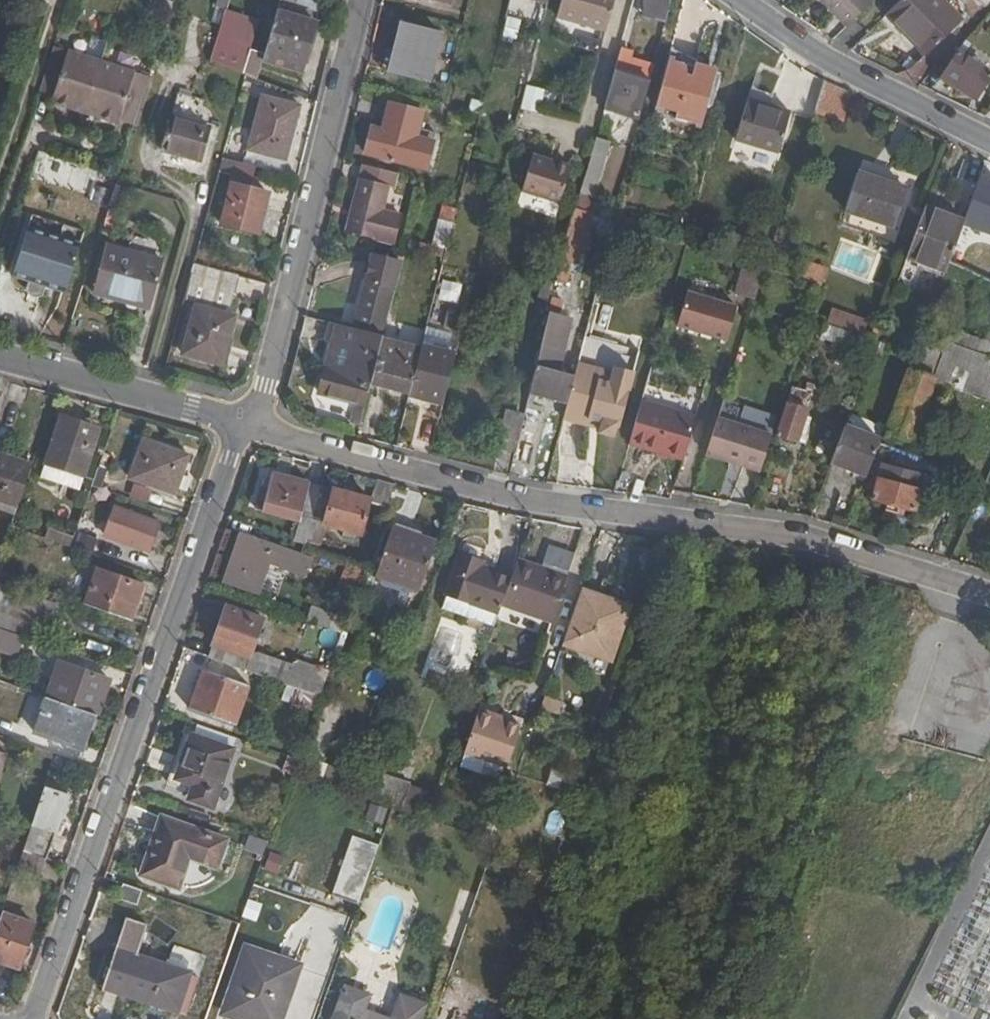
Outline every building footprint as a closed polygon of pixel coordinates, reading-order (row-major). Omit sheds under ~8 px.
[(319,25),(327,0),(285,0),(281,14),(319,25)] [(612,35),(622,0),(568,0),(563,20),(612,35)] [(651,5),(673,11),(676,0),(652,0),(651,5)] [(877,4),(873,0),(821,0),(850,31),(877,4)] [(936,0),(905,0),(886,18),(924,58),(960,25),(936,0)] [(249,37),(256,14),(242,9),(235,33),(249,37)] [(319,25),(281,14),(268,58),(267,63),(288,69),(289,64),(307,69),(319,25)] [(440,32),(402,23),(390,68),(428,77),(440,32)] [(253,55),(219,43),(212,67),(246,78),(253,55)] [(59,45),(42,96),(54,100),(54,103),(75,110),(77,107),(90,111),(107,62),(59,45)] [(638,54),(626,50),(620,69),(610,107),(643,116),(650,96),(653,96),(657,79),(660,67),(636,60),(638,54)] [(959,54),(945,80),(967,93),(970,89),(980,95),(989,78),(989,72),(959,54)] [(703,67),(677,59),(662,111),(682,117),(680,122),(706,130),(712,110),(716,112),(724,84),(711,79),(713,75),(702,72),(703,67)] [(137,128),(153,78),(107,62),(90,111),(103,115),(102,120),(123,127),(124,123),(137,128)] [(519,107),(536,113),(544,89),(527,83),(519,107)] [(776,95),(754,89),(751,100),(738,143),(781,156),(793,113),(772,107),(776,95)] [(846,98),(825,92),(815,124),(845,133),(856,102),(846,98)] [(261,171),(287,179),(306,110),(265,99),(252,153),(262,156),(258,171),(261,171)] [(479,113),(481,103),(472,100),(469,110),(479,113)] [(368,153),(428,167),(435,136),(420,131),(424,114),(389,106),(382,133),(373,131),(368,153)] [(75,110),(102,120),(103,115),(90,111),(77,107),(75,110)] [(178,115),(176,122),(213,134),(214,127),(178,115)] [(213,134),(176,122),(166,153),(203,165),(213,134)] [(614,139),(602,135),(584,194),(597,198),(614,139)] [(435,136),(428,167),(431,167),(437,136),(435,136)] [(573,162),(535,152),(525,188),(563,198),(573,162)] [(239,175),(241,166),(227,162),(224,172),(239,175)] [(400,173),(365,165),(348,232),(395,244),(402,216),(382,210),(388,186),(396,188),(400,173)] [(261,171),(258,171),(241,166),(239,175),(225,229),(261,238),(272,197),(257,193),(261,171)] [(77,181),(93,187),(96,181),(99,172),(82,167),(77,181)] [(98,188),(115,193),(120,179),(103,174),(98,188)] [(863,176),(851,213),(896,228),(909,192),(863,176)] [(981,189),(989,192),(989,181),(985,179),(982,186),(981,189)] [(981,189),(982,186),(968,180),(957,208),(971,214),(981,189)] [(981,189),(971,214),(967,224),(957,250),(977,258),(985,240),(989,227),(989,192),(981,189)] [(950,270),(957,250),(967,224),(928,210),(909,260),(948,274),(950,270)] [(117,235),(121,221),(113,219),(109,232),(117,235)] [(575,227),(572,241),(580,243),(583,229),(575,227)] [(17,277),(68,294),(84,245),(34,228),(17,277)] [(572,241),(571,244),(567,260),(575,262),(580,243),(572,241)] [(445,261),(448,248),(424,242),(421,255),(445,261)] [(98,290),(150,304),(162,261),(110,247),(98,290)] [(977,258),(957,250),(950,270),(989,286),(989,264),(977,258)] [(370,257),(353,328),(380,335),(399,263),(370,257)] [(575,262),(567,260),(561,280),(569,282),(575,262)] [(769,269),(746,263),(737,297),(758,304),(767,275),(769,269)] [(810,268),(806,285),(825,290),(830,274),(810,268)] [(197,271),(188,304),(233,314),(241,281),(197,271)] [(441,280),(436,300),(454,304),(459,284),(441,280)] [(740,307),(690,293),(681,327),(730,341),(740,307)] [(835,311),(831,323),(852,330),(861,333),(866,321),(835,311)] [(186,359),(222,369),(237,322),(199,312),(186,359)] [(576,318),(554,312),(536,393),(572,402),(579,376),(563,372),(576,318)] [(831,323),(824,321),(820,334),(847,343),(852,330),(831,323)] [(366,410),(373,382),(384,339),(385,336),(380,335),(353,328),(332,323),(327,344),(334,346),(352,351),(345,376),(327,371),(320,398),(366,410)] [(887,431),(923,444),(946,387),(989,403),(989,357),(925,332),(918,351),(887,431)] [(373,382),(412,391),(423,349),(384,339),(373,382)] [(352,351),(334,346),(327,371),(345,376),(352,351)] [(423,349),(412,391),(422,393),(447,399),(459,355),(423,347),(423,349)] [(607,420),(606,427),(605,430),(619,434),(621,424),(624,425),(640,369),(620,364),(618,370),(583,360),(579,376),(572,402),(569,411),(607,420)] [(792,388),(778,432),(798,439),(807,413),(813,395),(792,388)] [(420,402),(445,408),(447,399),(422,393),(420,402)] [(645,401),(633,445),(686,462),(700,419),(645,401)] [(569,411),(568,417),(606,427),(607,420),(569,411)] [(807,413),(798,439),(808,442),(816,416),(807,413)] [(501,447),(520,451),(527,420),(509,415),(501,447)] [(353,430),(361,432),(364,418),(357,416),(353,430)] [(710,453),(765,472),(776,435),(721,418),(710,453)] [(62,474),(80,481),(98,432),(62,420),(40,479),(57,486),(62,474)] [(527,420),(520,451),(534,455),(542,423),(527,420)] [(868,482),(881,447),(845,432),(831,468),(868,482)] [(132,479),(178,494),(189,456),(147,441),(132,479)] [(16,509),(29,470),(0,460),(0,503),(5,505),(16,509)] [(953,465),(950,475),(960,478),(963,468),(953,465)] [(925,473),(892,466),(888,481),(880,479),(876,498),(892,501),(890,511),(900,514),(904,505),(916,508),(925,473)] [(102,467),(95,486),(102,489),(109,470),(102,467)] [(301,511),(303,505),(309,482),(273,472),(268,493),(263,492),(259,507),(298,519),(301,511)] [(323,486),(309,482),(303,505),(315,508),(323,486)] [(323,486),(315,508),(328,512),(335,489),(323,486)] [(328,512),(325,522),(325,523),(361,533),(371,498),(335,489),(328,512)] [(12,527),(18,509),(16,509),(5,505),(0,521),(0,523),(12,527)] [(313,515),(315,508),(303,505),(301,511),(313,515)] [(313,515),(312,518),(325,522),(328,512),(315,508),(313,515)] [(107,539),(152,554),(163,524),(118,509),(107,539)] [(301,511),(298,519),(293,539),(303,543),(312,518),(313,515),(301,511)] [(74,549),(95,555),(101,534),(81,526),(76,539),(74,549)] [(439,542),(394,527),(376,578),(421,593),(439,542)] [(535,530),(530,528),(526,540),(531,542),(535,530)] [(46,539),(74,549),(76,539),(49,530),(46,539)] [(311,554),(247,533),(246,537),(239,535),(225,580),(260,592),(271,556),(282,560),(280,564),(305,573),(311,554)] [(575,555),(551,547),(544,565),(567,574),(575,555)] [(451,596),(501,614),(502,608),(514,576),(484,566),(486,562),(464,555),(451,596)] [(552,574),(518,561),(516,568),(550,580),(552,574)] [(514,576),(502,608),(552,625),(568,579),(552,574),(550,580),(516,568),(514,576)] [(107,613),(132,622),(143,590),(98,575),(87,606),(107,613)] [(43,644),(56,604),(4,586),(0,584),(0,628),(25,637),(43,644)] [(583,592),(565,644),(613,660),(632,609),(583,592)] [(446,610),(496,628),(497,623),(501,614),(451,596),(446,610)] [(255,650),(266,618),(231,606),(213,656),(290,683),(297,664),(255,650)] [(345,630),(349,618),(315,608),(311,620),(345,630)] [(0,628),(0,649),(19,656),(25,637),(0,628)] [(297,664),(290,683),(305,688),(323,694),(332,669),(299,657),(297,664)] [(50,700),(99,717),(113,680),(63,664),(50,700)] [(250,685),(207,670),(194,707),(238,722),(250,685)] [(301,702),(318,708),(323,694),(305,688),(301,702)] [(546,698),(541,713),(562,721),(567,706),(546,698)] [(94,733),(99,717),(50,700),(38,734),(78,748),(84,730),(94,733)] [(497,716),(498,712),(481,706),(465,751),(508,766),(522,725),(510,720),(497,716)] [(512,717),(498,712),(497,716),(510,720),(512,717)] [(88,751),(94,733),(84,730),(78,748),(88,751)] [(186,784),(184,790),(181,796),(215,808),(232,752),(185,736),(171,778),(186,784)] [(295,773),(300,759),(293,757),(287,772),(295,774),(295,773)] [(370,771),(361,794),(396,807),(399,808),(407,784),(370,771)] [(169,784),(184,790),(186,784),(171,778),(169,784)] [(44,862),(49,864),(69,797),(46,789),(27,845),(23,855),(44,862)] [(230,840),(168,818),(149,876),(182,887),(193,856),(220,867),(230,840)] [(380,845),(355,836),(337,895),(360,903),(380,845)] [(268,852),(262,870),(274,875),(281,857),(268,852)] [(44,862),(23,855),(18,870),(39,877),(44,862)] [(139,907),(145,890),(124,883),(118,900),(139,907)] [(160,998),(182,1005),(192,971),(144,955),(154,924),(133,917),(109,990),(158,1005),(160,998)] [(0,924),(0,964),(19,971),(33,929),(2,918),(0,924)] [(252,951),(230,1014),(244,1018),(248,1018),(250,1018),(284,1018),(302,967),(252,951)] [(182,1005),(180,1012),(187,1015),(201,974),(192,971),(182,1005)] [(346,989),(341,1004),(358,1010),(363,995),(346,989)] [(426,1004),(402,996),(395,1018),(422,1018),(426,1004)] [(180,1012),(182,1005),(160,998),(158,1005),(180,1012)] [(341,1004),(337,1018),(384,1018),(358,1010),(341,1004)]
